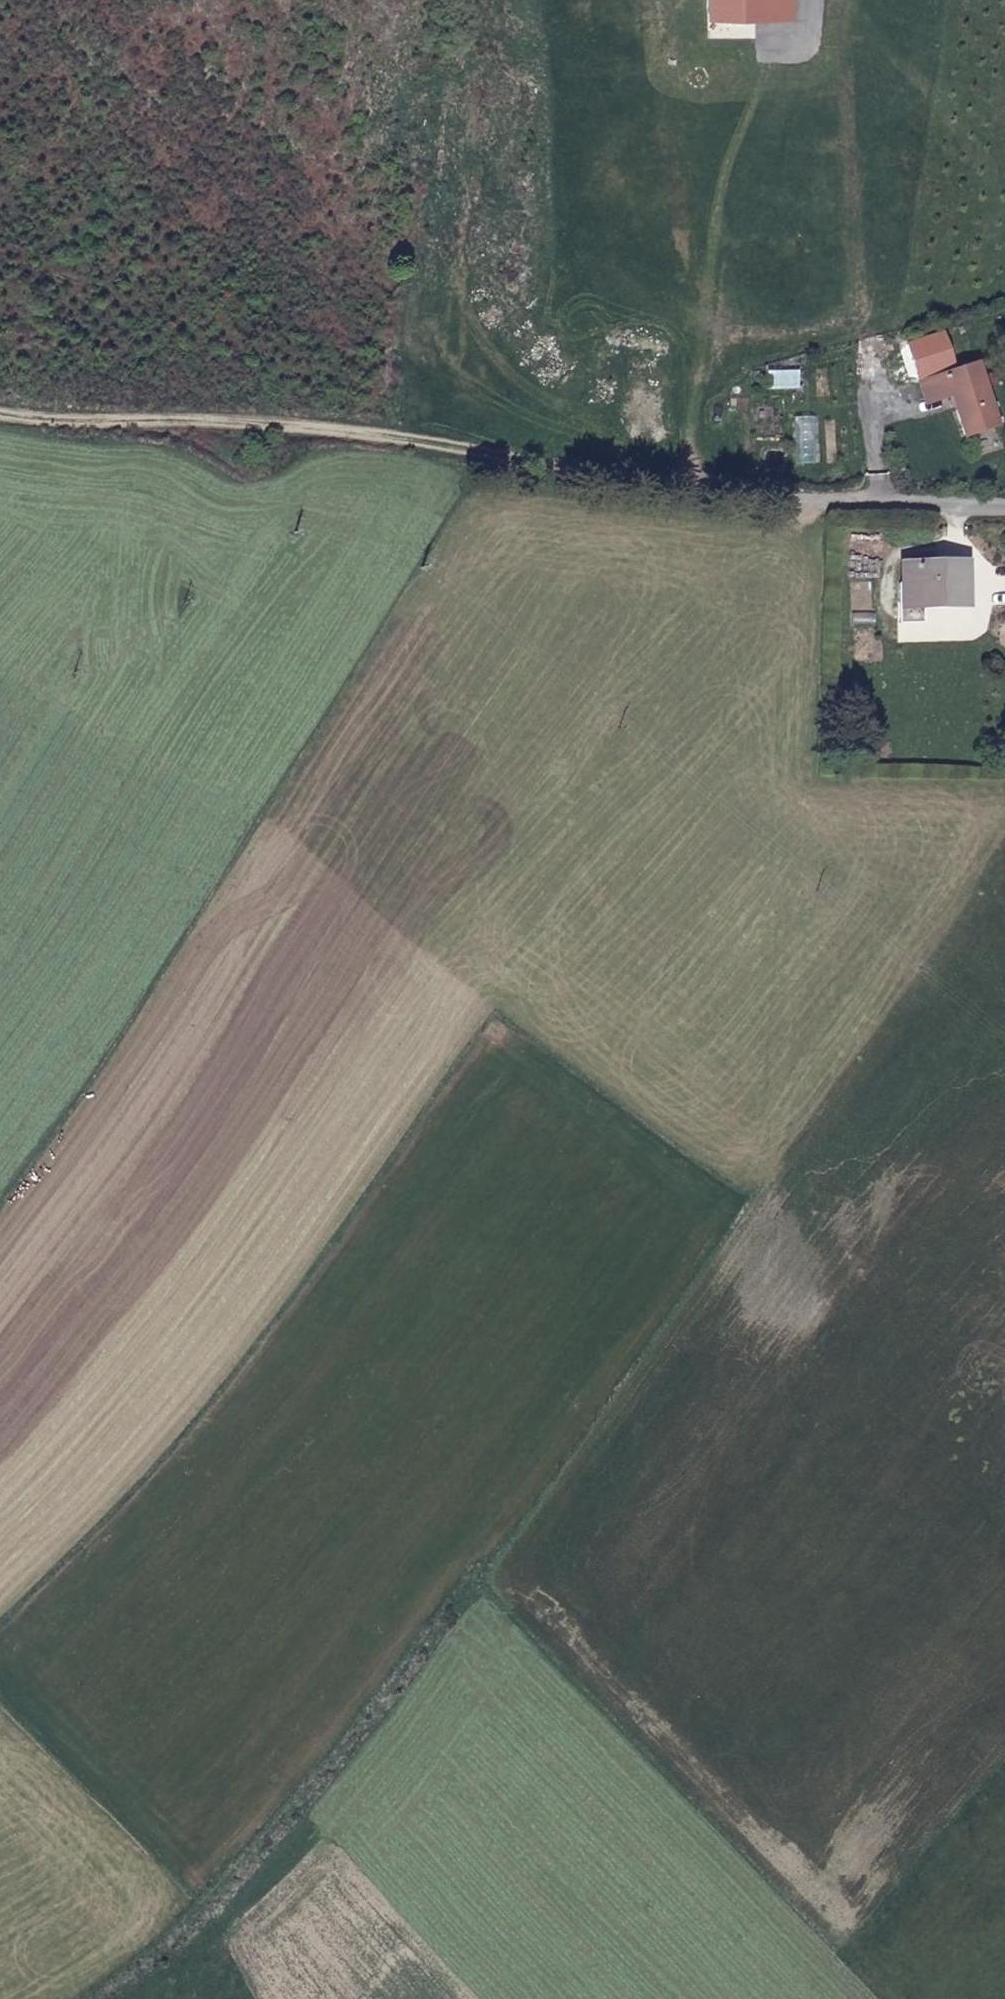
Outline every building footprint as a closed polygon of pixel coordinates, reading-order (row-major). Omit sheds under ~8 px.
[(708,16),(789,17),(789,0),(708,0),(708,16)] [(985,357),(928,371),(932,388),(958,380),(969,426),(1000,418),(985,357)] [(959,559),(904,559),(905,600),(960,598),(959,559)]
